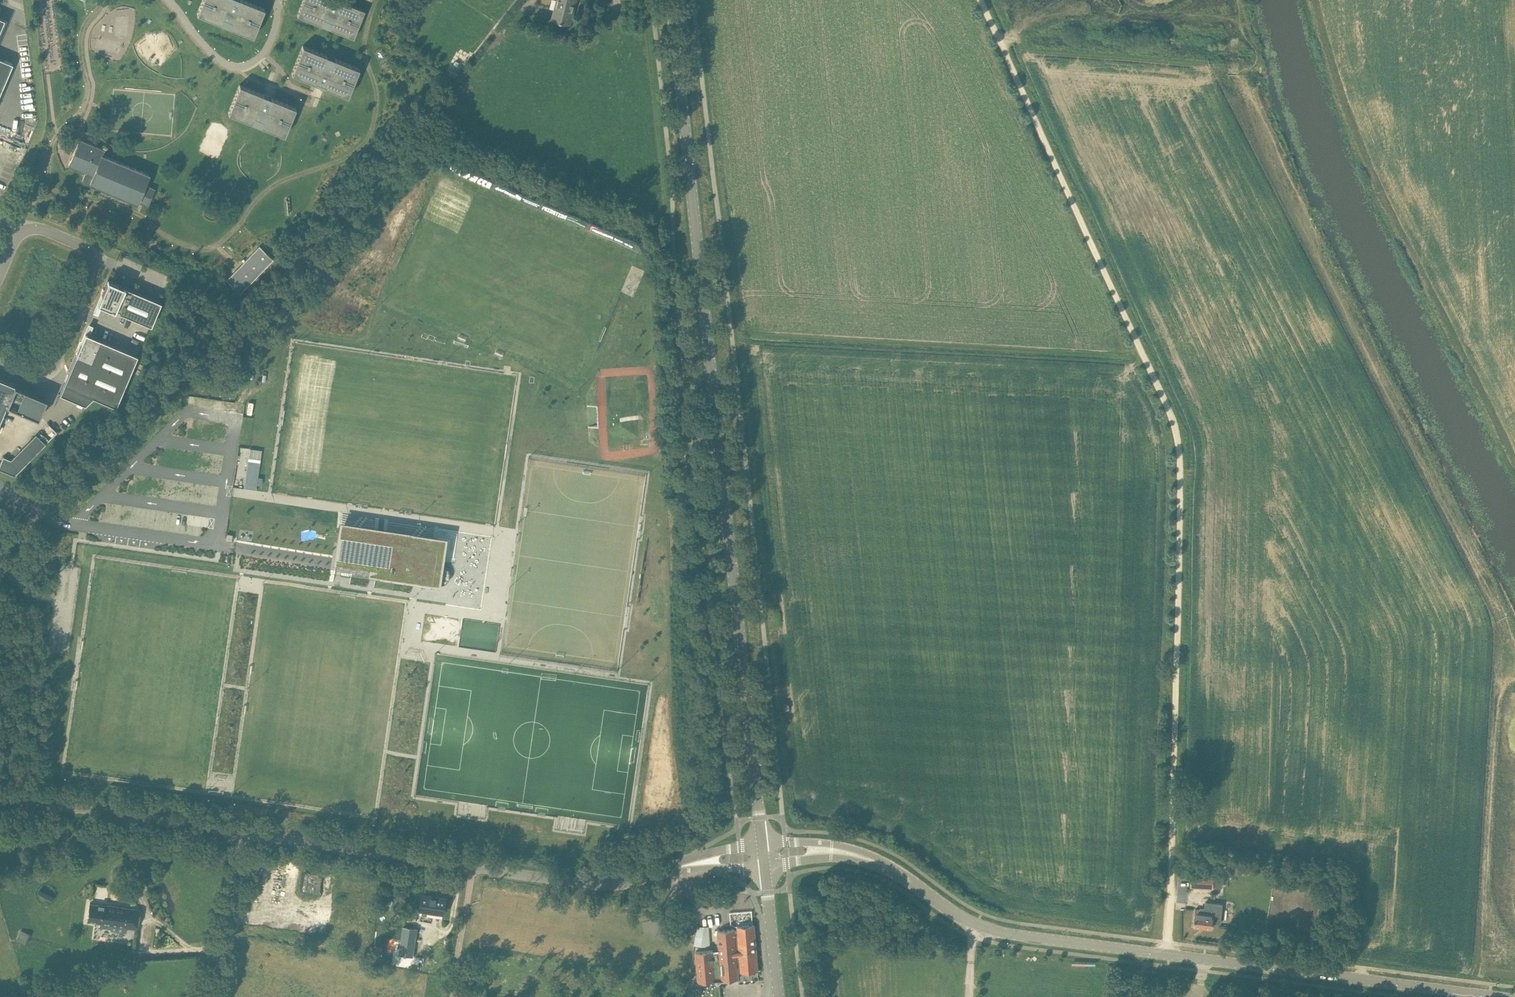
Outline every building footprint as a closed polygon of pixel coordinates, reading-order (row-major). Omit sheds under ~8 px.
[(196,13),(252,36),(264,9),(242,0),(239,0),(237,5),(233,3),(231,7),(227,6),(229,0),(201,0),(196,13)] [(297,15),(353,38),(364,10),(340,0),(338,6),(334,5),(332,9),(328,7),(331,0),(303,0),(297,15)] [(552,19),(560,21),(570,23),(573,12),(572,11),(575,0),(557,0),(552,19)] [(303,45),(291,73),(348,96),(359,68),(303,45)] [(12,63),(0,58),(0,92),(12,63)] [(263,95),(240,85),(228,113),(285,136),(296,108),(272,98),(269,104),(265,102),(263,107),(259,105),(263,95)] [(104,150),(79,139),(69,165),(86,172),(83,178),(83,179),(83,181),(85,183),(87,184),(90,184),(90,183),(90,182),(137,202),(138,201),(148,205),(154,189),(144,185),(149,174),(102,154),(104,150)] [(272,259),(260,246),(227,280),(240,292),(272,259)] [(108,279),(102,293),(98,303),(151,325),(161,301),(108,279)] [(69,371),(59,393),(85,404),(93,396),(116,406),(138,354),(85,332),(81,342),(69,371)] [(44,397),(0,378),(0,420),(7,404),(38,418),(42,409),(39,408),(44,397)] [(47,425),(40,435),(46,439),(53,429),(47,425)] [(249,448),(244,487),(256,489),(261,450),(249,448)] [(3,456),(0,463),(0,469),(15,475),(25,465),(3,456)] [(376,574),(375,574),(376,574),(376,575),(412,580),(439,584),(440,584),(441,584),(442,584),(443,584),(444,584),(445,583),(446,583),(446,582),(447,582),(448,581),(448,580),(449,580),(449,579),(450,578),(450,577),(451,576),(451,575),(451,574),(451,573),(450,572),(450,571),(450,570),(449,569),(449,568),(448,567),(447,567),(447,566),(446,566),(445,565),(444,565),(443,565),(443,564),(443,560),(445,549),(340,533),(335,562),(376,569),(376,574)] [(293,645),(294,623),(284,623),(283,644),(293,645)] [(1308,867),(1307,876),(1327,879),(1328,870),(1308,867)] [(1191,874),(1190,886),(1213,888),(1213,886),(1222,887),(1223,876),(1214,876),(1191,874)] [(422,895),(421,904),(420,908),(444,912),(447,897),(436,896),(436,897),(422,895)] [(1196,908),(1194,926),(1212,928),(1212,922),(1220,923),(1223,903),(1216,902),(1205,901),(1204,907),(1200,907),(1200,909),(1196,908)] [(90,903),(87,920),(100,922),(99,926),(111,928),(112,924),(136,928),(139,909),(106,904),(106,905),(90,903)] [(718,930),(719,951),(713,952),(712,949),(695,951),(698,981),(738,978),(738,971),(741,971),(758,970),(754,924),(737,925),(738,930),(735,930),(734,928),(718,930)] [(709,945),(710,926),(696,925),(695,944),(709,945)] [(404,926),(399,954),(414,956),(418,929),(404,926)] [(661,934),(674,936),(675,929),(662,927),(661,934)] [(393,956),(391,966),(411,969),(413,959),(393,956)]
